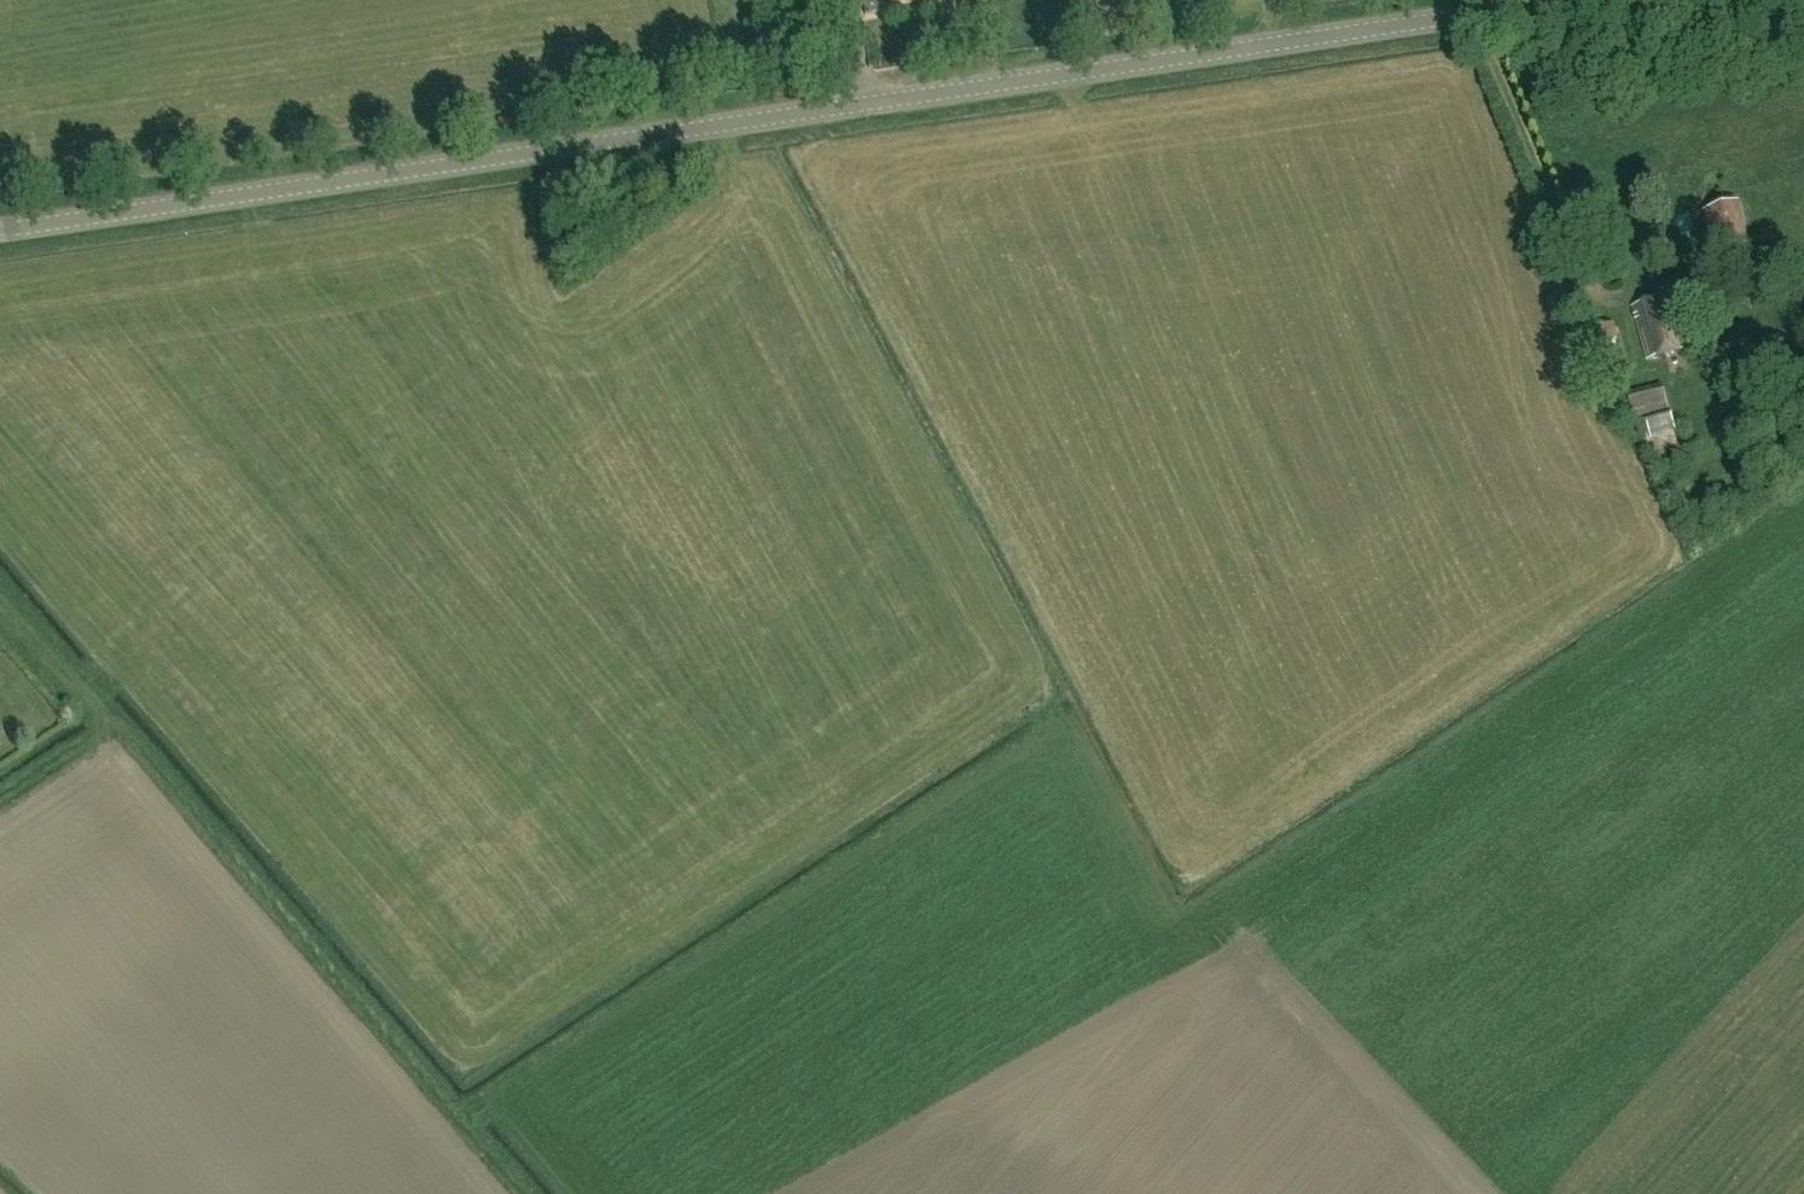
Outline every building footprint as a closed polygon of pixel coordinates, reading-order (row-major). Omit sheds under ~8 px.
[(1713,255),(1742,248),(1731,205),(1703,212),(1713,255)] [(1648,361),(1689,350),(1674,296),(1633,308),(1648,361)] [(1588,348),(1618,339),(1614,324),(1584,333),(1588,348)] [(1627,396),(1629,401),(1634,422),(1669,412),(1662,386),(1627,396)]
